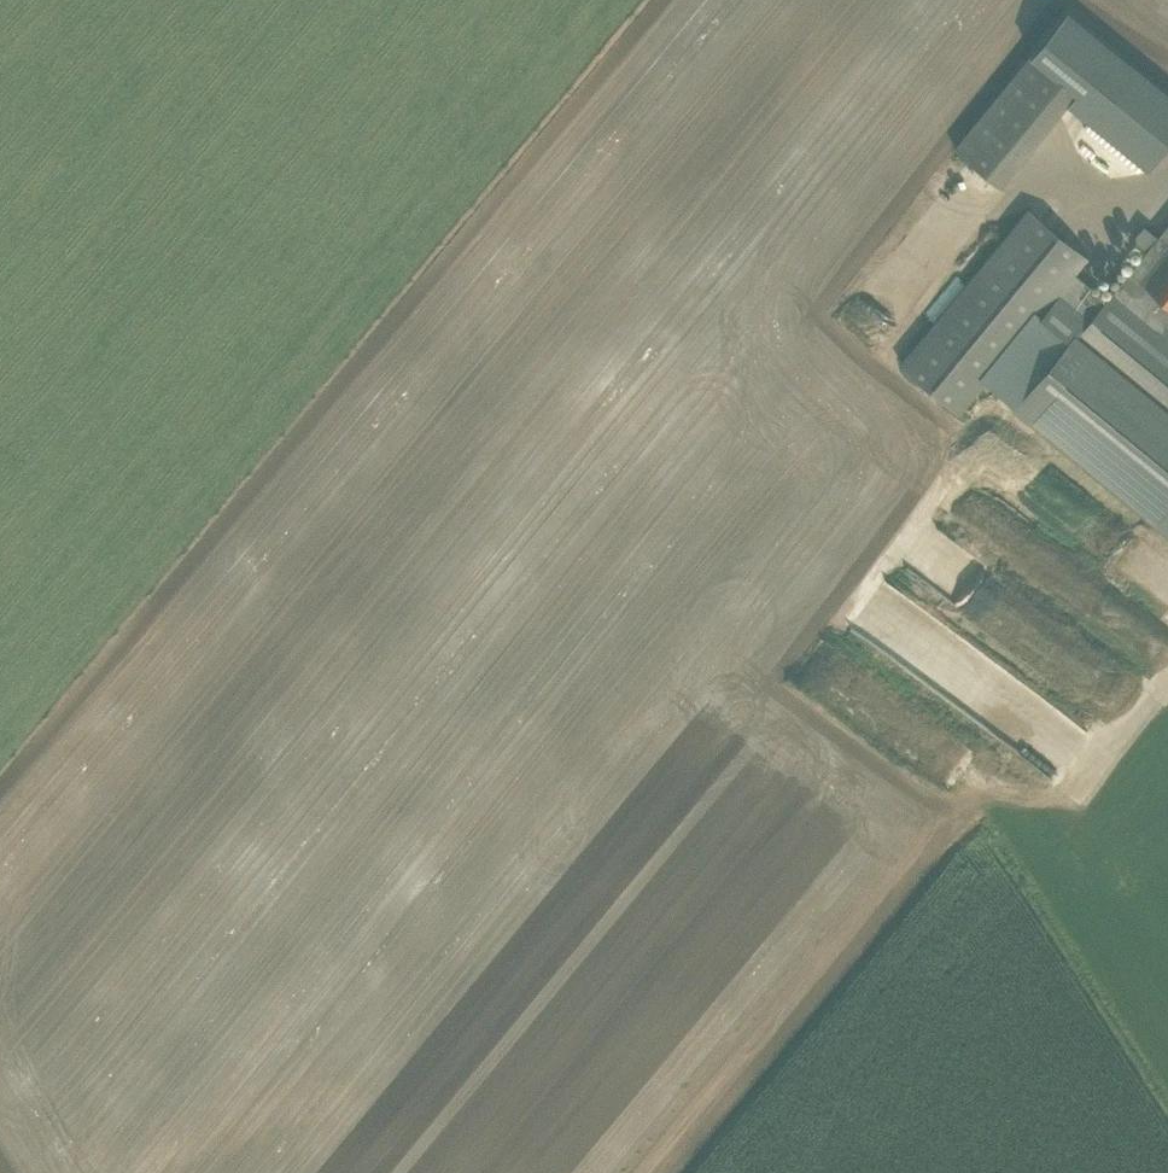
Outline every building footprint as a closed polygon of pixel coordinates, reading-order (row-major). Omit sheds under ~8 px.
[(1035,53),(1085,92),(1073,108),(1152,169),(1159,160),(1167,149),(1167,90),(1068,11),(1035,53)] [(900,364),(959,413),(985,382),(1015,406),(1013,407),(1167,535),(1167,331),(1164,327),(1167,323),(1167,224),(1158,237),(1144,226),(1132,240),(1145,251),(1106,299),(1075,274),(1088,258),(1028,208),(900,364)]
